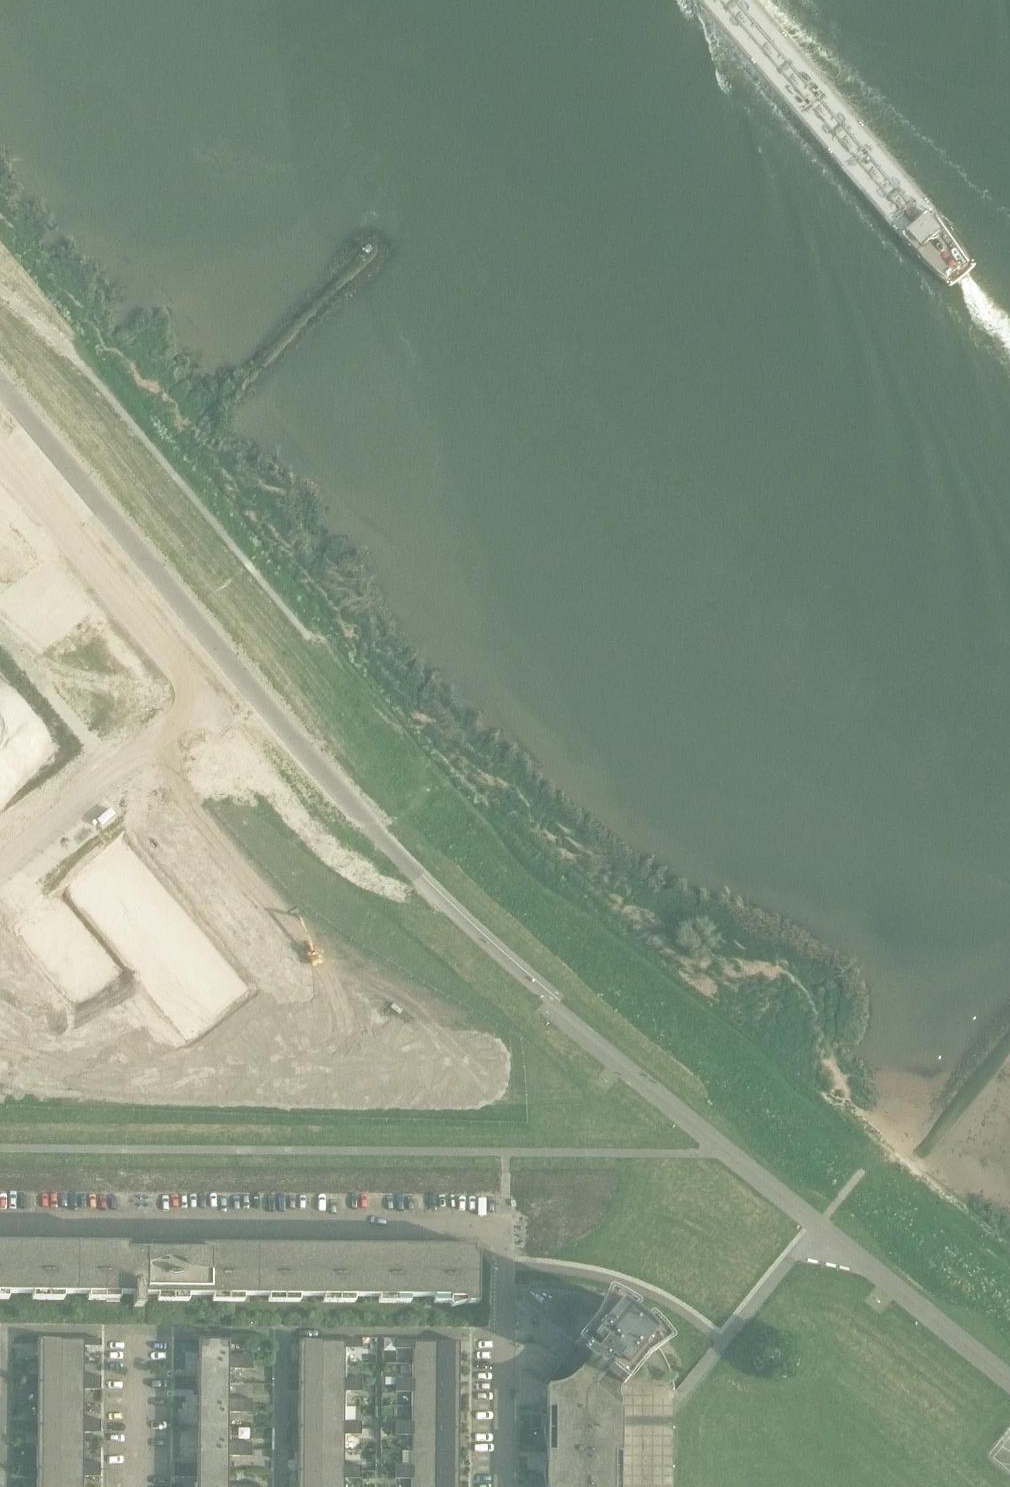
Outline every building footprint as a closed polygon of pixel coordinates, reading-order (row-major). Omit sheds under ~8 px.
[(125,833),(12,926),(82,1012),(127,975),(187,1047),(255,991),(125,833)] [(134,1290),(134,1308),(144,1308),(144,1290),(465,1292),(465,1304),(479,1304),(479,1254),(475,1254),(475,1248),(150,1245),(150,1251),(145,1251),(145,1255),(133,1255),(133,1251),(128,1251),(129,1245),(0,1244),(0,1289),(134,1290)] [(521,1303),(520,1373),(520,1486),(674,1486),(675,1413),(674,1392),(674,1390),(674,1389),(674,1387),(673,1385),(673,1384),(673,1383),(672,1381),(672,1379),(672,1378),(671,1377),(671,1375),(670,1373),(670,1372),(669,1370),(669,1369),(668,1367),(667,1366),(667,1364),(666,1363),(666,1362),(665,1360),(664,1359),(663,1358),(663,1356),(662,1356),(661,1354),(661,1353),(660,1351),(659,1350),(662,1348),(665,1345),(663,1342),(662,1340),(661,1339),(660,1338),(658,1336),(657,1335),(656,1333),(655,1332),(653,1330),(652,1329),(651,1328),(649,1326),(648,1325),(645,1323),(644,1321),(643,1320),(641,1319),(640,1317),(638,1316),(637,1315),(635,1314),(634,1313),(632,1312),(631,1311),(628,1309),(627,1308),(625,1307),(623,1306),(622,1305),(620,1304),(618,1303),(617,1302),(615,1301),(613,1300),(612,1299),(610,1299),(609,1298),(605,1296),(603,1300),(602,1303),(601,1303),(599,1302),(598,1301),(596,1300),(594,1300),(592,1299),(590,1298),(589,1298),(587,1298),(585,1297),(583,1296),(581,1296),(579,1295),(577,1295),(576,1295),(574,1295),(572,1294),(570,1294),(568,1293),(566,1293),(564,1293),(563,1293),(561,1293),(559,1293),(557,1292),(555,1292),(553,1292),(551,1292),(521,1292),(521,1303)] [(39,1339),(38,1362),(86,1362),(86,1347),(102,1347),(102,1339),(39,1339)] [(199,1340),(199,1363),(253,1363),(253,1356),(230,1356),(230,1340),(199,1340)] [(299,1341),(299,1364),(346,1364),(347,1349),(363,1349),(363,1341),(299,1341)] [(413,1349),(413,1364),(460,1365),(460,1342),(396,1342),(396,1349),(413,1349)] [(38,1362),(38,1383),(102,1384),(102,1377),(85,1377),(86,1362),(38,1362)] [(175,1377),(175,1384),(229,1385),(230,1370),(253,1370),(253,1363),(199,1363),(199,1378),(175,1377)] [(299,1364),(299,1385),(363,1386),(363,1379),(346,1379),(346,1364),(299,1364)] [(396,1379),(396,1386),(460,1386),(460,1365),(413,1364),(412,1379),(396,1379)] [(38,1383),(38,1405),(85,1405),(85,1390),(102,1390),(102,1384),(38,1383)] [(229,1385),(175,1384),(175,1391),(199,1391),(198,1406),(253,1406),(253,1399),(229,1399),(229,1385)] [(299,1385),(299,1407),(346,1407),(346,1392),(363,1392),(363,1386),(299,1385)] [(460,1386),(396,1386),(396,1393),(412,1393),(412,1408),(459,1408),(460,1386)] [(38,1405),(38,1427),(101,1427),(101,1420),(85,1420),(85,1405),(38,1405)] [(198,1406),(198,1428),(229,1428),(229,1413),(253,1413),(253,1406),(198,1406)] [(299,1407),(299,1429),(362,1429),(362,1422),(346,1422),(346,1407),(299,1407)] [(396,1423),(396,1429),(459,1430),(459,1408),(412,1408),(412,1423),(396,1423)] [(38,1427),(38,1448),(85,1449),(85,1434),(101,1434),(101,1427),(38,1427)] [(198,1428),(198,1450),(253,1450),(253,1443),(229,1443),(229,1428),(198,1428)] [(299,1429),(299,1450),(346,1451),(346,1436),(362,1436),(362,1429),(299,1429)] [(459,1430),(396,1429),(396,1436),(412,1436),(412,1451),(459,1451),(459,1430)] [(38,1448),(38,1470),(101,1470),(101,1464),(85,1464),(85,1449),(38,1448)] [(174,1464),(174,1471),(229,1472),(229,1457),(253,1457),(253,1450),(198,1450),(198,1465),(174,1464)] [(299,1450),(299,1472),(362,1472),(362,1466),(346,1466),(346,1451),(299,1450)] [(396,1466),(395,1473),(459,1473),(459,1451),(412,1451),(412,1466),(396,1466)] [(38,1486),(85,1486),(85,1477),(101,1477),(101,1470),(38,1470),(38,1486)] [(174,1471),(174,1478),(198,1478),(198,1486),(252,1486),(229,1486),(229,1472),(174,1471)] [(298,1486),(346,1486),(346,1479),(362,1479),(362,1472),(299,1472),(298,1486)] [(395,1473),(395,1479),(412,1479),(412,1486),(459,1486),(459,1473),(395,1473)]
